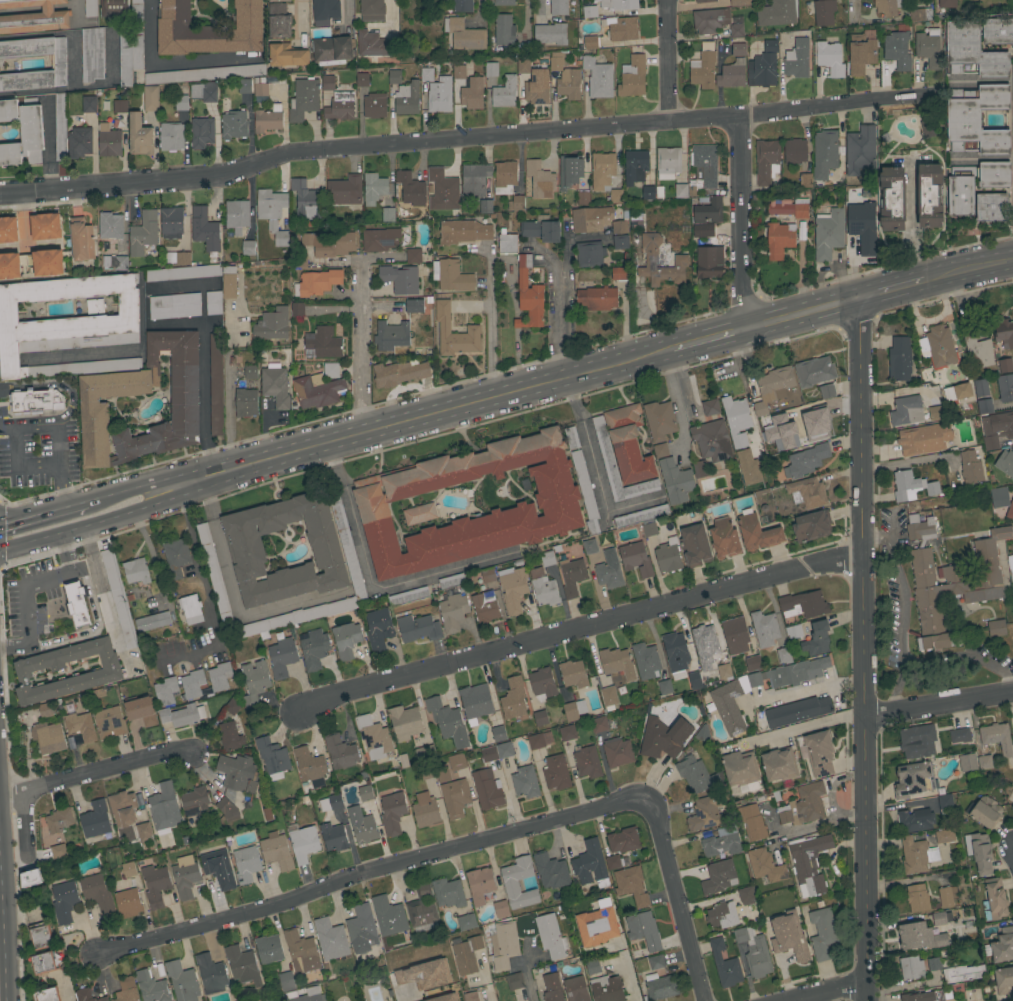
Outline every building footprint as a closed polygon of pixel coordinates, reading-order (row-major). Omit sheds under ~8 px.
[(69,29),(0,34),(0,16),(42,13),(41,6),(0,9),(0,0),(67,0),(67,4),(53,5),(53,12),(70,10),(71,16),(68,16),(69,29)] [(84,17),(84,0),(96,0),(97,17),(84,17)] [(101,8),(101,0),(128,0),(128,14),(126,14),(126,17),(101,17),(101,16),(100,16),(99,8),(101,8)] [(131,25),(131,0),(142,0),(143,70),(131,70),(131,87),(119,87),(119,25),(131,25)] [(158,9),(158,0),(190,0),(190,25),(188,25),(188,26),(228,26),(228,38),(230,38),(230,31),(235,31),(235,9),(234,9),(234,0),(262,0),(262,52),(188,52),(188,55),(157,55),(157,9),(158,9)] [(314,27),(312,0),(337,0),(337,1),(339,1),(340,19),(329,19),(329,26),(314,27)] [(360,15),(360,0),(382,0),(382,5),(385,5),(385,15),(383,15),(384,21),(361,21),(361,15),(360,15)] [(453,12),(453,0),(472,0),(472,12),(453,12)] [(550,16),(550,0),(567,0),(567,16),(550,16)] [(600,7),(599,0),(637,0),(638,9),(618,11),(617,9),(612,10),(611,8),(600,7)] [(730,8),(752,7),(752,0),(730,0),(730,8)] [(770,6),(770,0),(794,0),(796,24),(757,26),(756,7),(770,6)] [(818,1),(818,0),(831,0),(835,0),(837,25),(815,27),(813,2),(818,1)] [(874,13),(873,0),(908,0),(909,7),(896,8),(896,17),(883,18),(883,13),(874,13)] [(938,8),(938,0),(956,0),(956,8),(938,8)] [(268,4),(272,4),(272,3),(281,2),(281,3),(286,3),(286,15),(291,15),(292,23),(290,23),(290,38),(268,38),(268,4)] [(583,18),(582,7),(596,6),(597,17),(583,18)] [(729,8),(730,24),(724,25),(724,28),(716,29),(717,34),(698,36),(697,29),(694,30),(692,11),(729,8)] [(930,8),(931,19),(909,21),(908,10),(930,8)] [(495,15),(511,15),(511,26),(515,25),(515,45),(495,45),(495,15)] [(452,33),(448,33),(448,32),(443,32),(443,18),(448,18),(448,17),(463,17),(463,30),(485,30),(485,50),(452,50),(452,33)] [(609,38),(608,38),(607,32),(609,32),(608,25),(606,25),(605,19),(616,18),(637,17),(638,31),(637,31),(638,40),(609,42),(609,38)] [(982,19),(1012,19),(1012,45),(982,45),(982,19)] [(1010,78),(979,78),(978,73),(950,73),(949,64),(948,64),(946,22),(979,21),(980,53),(1009,52),(1010,78)] [(553,25),(553,24),(566,24),(566,27),(565,27),(565,39),(566,39),(566,45),(555,45),(555,43),(533,43),(533,25),(553,25)] [(743,24),(743,37),(730,37),(729,25),(743,24)] [(883,35),(890,35),(890,32),(897,32),(897,27),(901,27),(901,26),(909,26),(908,31),(910,31),(910,40),(907,40),(907,54),(910,54),(910,58),(911,58),(910,72),(896,72),(896,61),(891,61),(891,60),(883,60),(883,35)] [(104,79),(93,79),(93,83),(82,83),(81,29),(103,27),(104,79)] [(915,33),(924,33),(924,35),(928,35),(928,28),(938,28),(938,36),(939,36),(939,56),(942,56),(942,70),(927,70),(927,58),(923,58),(923,57),(915,57),(915,33)] [(367,30),(367,33),(378,33),(378,39),(385,39),(385,40),(396,40),(396,56),(357,56),(357,30),(367,30)] [(849,34),(861,34),(864,34),(864,42),(866,42),(866,39),(876,39),(876,64),(869,64),(869,65),(864,65),(864,77),(849,77),(849,34)] [(350,36),(352,59),(345,60),(345,64),(318,66),(317,62),(313,63),(313,52),(309,52),(309,41),(311,41),(311,39),(350,36)] [(596,36),(597,37),(598,37),(598,47),(598,49),(584,50),(583,37),(596,36)] [(64,86),(0,91),(0,75),(52,70),(51,55),(0,59),(0,42),(64,37),(65,38),(66,84),(64,86)] [(794,78),(794,75),(783,75),(783,59),(785,59),(785,52),(792,51),(792,49),(793,49),(793,48),(794,48),(794,38),(808,38),(808,50),(807,50),(808,78),(794,78)] [(768,86),(768,88),(761,88),(761,86),(747,86),(747,61),(754,61),(754,58),(754,56),(762,56),(762,53),(764,53),(763,40),(777,40),(777,53),(776,53),(776,86),(768,86)] [(829,78),(829,66),(816,66),(816,64),(812,64),(812,42),(816,42),(816,41),(826,41),(826,44),(833,44),(833,43),(838,43),(838,44),(840,44),(840,65),(844,65),(844,78),(829,78)] [(700,90),(700,84),(690,84),(689,61),(700,61),(700,51),(701,51),(701,42),(713,42),(713,51),(715,51),(715,63),(713,63),(714,90),(700,90)] [(285,65),(285,66),(282,66),(282,67),(269,67),(269,43),(290,43),(290,48),(293,48),(305,48),(305,51),(308,51),(308,65),(285,65)] [(746,43),(746,56),(731,56),(731,43),(746,43)] [(551,57),(551,52),(560,52),(560,53),(567,53),(567,65),(561,65),(561,71),(549,71),(549,57),(551,57)] [(588,98),(588,77),(590,77),(590,70),(582,70),(581,56),(582,56),(582,54),(592,54),(592,56),(594,56),(594,65),(612,64),(612,98),(588,98)] [(617,96),(616,85),(621,84),(621,77),(621,65),(630,65),(629,54),(644,54),(645,74),(644,74),(644,95),(617,96)] [(744,66),(745,88),(742,88),(742,87),(733,87),(733,88),(731,88),(730,86),(715,87),(715,76),(722,75),(721,66),(729,65),(732,65),(735,62),(735,58),(744,58),(744,66)] [(517,74),(517,60),(529,60),(529,74),(517,74)] [(485,76),(485,63),(497,63),(497,77),(485,76)] [(265,64),(266,75),(144,85),(143,74),(265,64)] [(465,66),(465,79),(453,79),(453,66),(465,66)] [(421,82),(420,68),(433,68),(433,82),(421,82)] [(580,69),(580,80),(579,80),(579,93),(580,93),(580,101),(566,101),(566,95),(556,96),(556,79),(560,79),(560,73),(563,69),(580,69)] [(400,71),(400,84),(388,84),(388,71),(400,71)] [(451,113),(442,112),(435,112),(435,113),(427,113),(427,91),(428,91),(431,83),(434,83),(441,74),(452,71),(451,113)] [(368,87),(356,88),(356,74),(368,73),(368,87)] [(491,87),(504,87),(504,75),(516,74),(516,90),(515,90),(515,106),(491,106),(491,87)] [(321,90),(322,76),(334,76),(334,90),(321,90)] [(303,112),(303,123),(288,123),(288,109),(290,109),(290,99),(294,99),(294,80),(307,80),(307,77),(313,77),(313,80),(318,80),(318,112),(303,112)] [(466,109),(466,105),(460,105),(460,88),(464,88),(464,80),(468,80),(468,77),(482,77),(483,109),(466,109)] [(254,84),(253,84),(253,78),(265,78),(265,84),(268,84),(268,97),(254,97),(254,84)] [(238,94),(238,79),(251,79),(250,94),(238,94)] [(529,100),(524,101),(523,82),(529,82),(529,79),(548,79),(548,104),(530,104),(529,100)] [(418,114),(395,115),(395,92),(398,92),(398,86),(408,86),(408,83),(410,83),(410,80),(418,80),(418,114)] [(190,85),(203,84),(203,82),(216,82),(216,102),(202,103),(202,100),(190,100),(190,85)] [(1010,155),(979,156),(979,150),(951,151),(950,142),(947,142),(946,90),(978,89),(978,85),(1010,84),(1010,110),(980,110),(980,131),(1010,130),(1010,155)] [(143,111),(143,86),(158,86),(158,111),(143,111)] [(340,119),(340,118),(323,118),(323,107),(331,107),(331,98),(333,98),(333,92),(353,92),(353,119),(340,119)] [(55,93),(65,93),(66,161),(55,161),(55,93)] [(385,93),(386,117),(378,117),(378,119),(370,119),(370,118),(364,118),(363,97),(368,97),(368,94),(385,93)] [(82,113),(82,96),(96,96),(96,113),(82,113)] [(175,96),(188,96),(188,111),(175,111),(175,96)] [(22,164),(0,166),(0,145),(22,143),(20,120),(0,122),(0,101),(17,100),(18,117),(20,117),(19,106),(24,106),(23,99),(36,98),(37,105),(40,105),(44,150),(40,150),(41,163),(27,164),(27,156),(21,157),(22,164)] [(113,113),(113,101),(127,100),(127,113),(113,113)] [(263,134),(254,134),(254,128),(255,128),(255,114),(254,114),(254,110),(263,110),(263,113),(272,112),(272,104),(281,103),(281,112),(282,112),(282,130),(263,130),(263,134)] [(230,140),(221,140),(221,115),(228,115),(228,111),(240,111),(240,109),(244,109),(244,112),(246,111),(246,121),(248,121),(248,137),(230,138),(230,140)] [(129,112),(141,112),(141,128),(153,128),(153,155),(145,155),(145,154),(130,154),(129,112)] [(204,144),(204,150),(191,150),(191,119),(214,119),(214,144),(204,144)] [(919,122),(931,119),(935,136),(924,139),(919,122)] [(99,157),(98,132),(99,132),(99,123),(109,123),(109,131),(121,130),(122,156),(99,157)] [(180,149),(180,150),(178,150),(178,151),(160,152),(160,124),(180,123),(180,125),(183,125),(183,149),(180,149)] [(846,133),(859,133),(859,124),(874,124),(875,166),(859,166),(859,177),(846,177),(846,133)] [(68,133),(72,133),(72,128),(91,128),(91,154),(84,154),(84,157),(78,157),(78,159),(68,159),(68,133)] [(827,169),(827,181),(813,181),(813,167),(814,167),(813,136),(815,136),(815,133),(820,133),(820,130),(837,130),(838,169),(827,169)] [(783,141),(792,141),(792,139),(800,139),(800,140),(806,140),(806,162),(801,162),(801,164),(784,165),(783,141)] [(755,141),(763,141),(763,142),(771,142),(771,141),(779,141),(780,162),(779,162),(779,173),(774,173),(774,178),(770,178),(770,187),(756,187),(755,141)] [(701,189),(701,180),(695,180),(695,168),(692,168),(692,146),(717,146),(717,189),(701,189)] [(677,173),(677,175),(675,175),(675,173),(673,173),(673,180),(657,180),(657,171),(656,171),(656,148),(666,148),(666,149),(672,149),(672,148),(681,148),(681,173),(677,173)] [(624,168),(626,168),(625,152),(648,151),(649,172),(644,172),(644,182),(633,182),(633,187),(625,187),(624,168)] [(591,154),(601,154),(601,155),(608,155),(608,154),(615,154),(615,176),(609,176),(610,190),(611,190),(611,189),(621,189),(621,190),(622,190),(622,203),(610,204),(610,203),(605,203),(605,198),(610,197),(610,191),(592,192),(591,154)] [(583,156),(583,178),(578,178),(578,184),(570,184),(570,188),(566,188),(566,192),(560,192),(560,188),(559,188),(559,172),(559,156),(583,156)] [(525,160),(540,160),(540,170),(542,170),(542,171),(550,171),(550,174),(555,174),(555,190),(551,190),(551,198),(542,198),(542,199),(531,199),(531,188),(532,188),(532,176),(525,176),(525,160)] [(517,183),(511,183),(511,185),(506,185),(506,188),(494,188),(494,182),(495,182),(495,166),(494,166),(494,163),(503,163),(503,162),(517,162),(517,183)] [(948,216),(948,177),(950,177),(950,167),(980,166),(980,163),(1010,162),(1011,188),(979,188),(979,187),(978,187),(978,182),(979,182),(979,178),(974,178),(974,215),(948,216)] [(917,174),(918,174),(918,164),(940,164),(940,170),(942,170),(942,186),(940,186),(940,205),(943,205),(943,222),(941,222),(941,227),(919,228),(919,219),(917,219),(917,174)] [(492,177),(485,177),(485,197),(472,197),(472,199),(466,199),(466,198),(460,198),(460,194),(462,194),(462,185),(462,165),(476,165),(492,165),(492,177)] [(459,210),(429,210),(429,197),(433,197),(433,190),(431,191),(431,195),(427,195),(427,167),(443,167),(443,178),(458,178),(459,210)] [(882,232),(882,226),(880,226),(880,209),(882,209),(881,189),(880,189),(879,173),(881,173),(881,167),(903,167),(904,176),(905,176),(906,222),(904,222),(904,231),(882,232)] [(411,181),(417,181),(417,182),(425,182),(425,185),(426,203),(425,203),(425,207),(411,207),(411,203),(402,203),(402,187),(401,187),(401,183),(395,183),(395,171),(410,171),(411,181)] [(377,173),(377,179),(388,179),(388,197),(382,197),(382,200),(378,200),(378,201),(374,201),(374,207),(365,207),(365,201),(364,201),(364,192),(365,192),(364,182),(363,174),(377,173)] [(812,173),(812,188),(799,188),(799,174),(812,173)] [(347,181),(347,174),(361,174),(361,202),(361,204),(326,205),(326,181),(347,181)] [(320,207),(321,207),(321,219),(315,219),(315,220),(305,220),(305,218),(296,218),(296,208),(297,208),(297,195),(296,195),(296,191),(290,191),(290,179),(306,179),(306,189),(307,189),(307,191),(320,191),(320,207)] [(687,198),(675,198),(675,184),(687,184),(687,198)] [(643,186),(643,185),(653,185),(653,186),(655,186),(655,200),(642,200),(642,186),(643,186)] [(257,190),(265,190),(265,189),(271,189),(271,193),(288,193),(288,207),(281,207),(281,219),(276,219),(276,220),(277,220),(277,231),(289,231),(289,247),(275,247),(275,234),(270,234),(270,231),(268,231),(268,220),(269,220),(269,219),(257,219),(257,190)] [(577,206),(577,192),(578,192),(578,191),(588,191),(588,192),(589,192),(589,206),(577,206)] [(1008,194),(1008,222),(976,222),(976,195),(1008,194)] [(524,212),(512,212),(512,211),(508,211),(508,201),(513,201),(512,196),(524,196),(524,212)] [(711,222),(711,219),(705,219),(705,224),(694,224),(693,206),(710,206),(710,196),(722,196),(722,222),(711,222)] [(767,203),(793,204),(793,199),(807,199),(807,218),(794,218),(794,215),(767,214),(767,203)] [(479,214),(479,200),(492,200),(492,214),(479,214)] [(241,227),(241,236),(234,236),(233,228),(225,228),(225,201),(249,201),(249,227),(241,227)] [(859,257),(859,235),(847,235),(847,204),(855,204),(855,203),(875,202),(875,233),(876,233),(876,257),(859,257)] [(191,206),(207,206),(207,223),(219,223),(219,240),(220,240),(220,252),(216,252),(216,257),(208,258),(208,252),(205,252),(205,241),(192,242),(191,206)] [(181,233),(181,239),(176,239),(176,238),(171,238),(171,240),(167,240),(167,238),(162,238),(162,234),(161,234),(161,223),(160,223),(160,209),(172,209),(172,207),(183,207),(183,233),(181,233)] [(612,207),(614,220),(610,220),(610,225),(602,226),(602,231),(572,234),(571,210),(612,207)] [(394,223),(382,222),(382,208),(394,208),(394,223)] [(830,248),(831,262),(814,262),(814,218),(815,218),(815,214),(830,214),(830,208),(843,208),(843,248),(830,248)] [(129,244),(129,227),(141,227),(141,210),(156,210),(157,245),(143,245),(143,257),(129,257),(129,244)] [(37,215),(52,214),(59,213),(60,229),(61,229),(62,238),(57,238),(57,239),(37,241),(37,240),(32,241),(30,216),(37,215)] [(99,239),(99,213),(112,213),(112,215),(123,215),(123,239),(99,239)] [(642,213),(642,227),(629,228),(629,213),(642,213)] [(541,243),(541,238),(520,238),(520,222),(536,222),(536,215),(549,215),(549,223),(559,223),(559,243),(541,243)] [(14,243),(0,244),(0,218),(10,217),(10,218),(17,217),(18,242),(14,242),(14,243)] [(70,218),(84,217),(84,226),(92,225),(95,259),(89,259),(89,260),(84,260),(84,261),(73,262),(70,218)] [(451,221),(459,220),(459,221),(469,221),(469,220),(472,220),(472,221),(474,221),(481,225),(492,225),(492,230),(493,233),(492,236),(492,240),(474,241),(457,242),(458,245),(448,246),(444,245),(439,245),(439,238),(440,238),(440,234),(439,231),(440,229),(440,221),(451,221)] [(628,233),(612,235),(611,222),(627,221),(628,233)] [(767,261),(767,223),(778,223),(778,225),(786,225),(786,224),(795,224),(795,230),(795,248),(783,248),(783,261),(767,261)] [(714,237),(700,237),(700,231),(693,231),(693,225),(714,225),(714,237)] [(516,253),(516,254),(499,254),(498,234),(500,234),(500,228),(505,228),(505,235),(517,235),(517,253),(516,253)] [(385,230),(385,229),(401,229),(401,248),(388,248),(388,251),(363,252),(362,230),(385,230)] [(355,251),(347,251),(347,255),(334,256),(334,258),(314,258),(314,246),(302,246),(301,234),(354,232),(355,251)] [(666,242),(666,247),(659,250),(641,251),(641,233),(657,233),(666,242)] [(627,235),(628,249),(613,250),(612,236),(627,235)] [(242,255),(242,241),(255,241),(255,255),(242,255)] [(578,268),(575,244),(600,242),(601,248),(605,248),(606,256),(602,256),(603,266),(578,268)] [(723,247),(723,277),(722,277),(722,279),(716,279),(715,277),(711,277),(711,279),(697,279),(696,248),(723,247)] [(406,264),(406,249),(421,248),(421,264),(406,264)] [(37,252),(37,251),(57,249),(57,250),(62,250),(63,259),(62,259),(63,275),(57,275),(57,276),(41,277),(41,276),(34,276),(34,262),(32,262),(32,252),(37,252)] [(175,265),(175,263),(165,263),(165,252),(190,253),(190,265),(175,265)] [(673,268),(674,252),(685,252),(685,280),(659,280),(658,288),(650,288),(650,277),(634,277),(634,268),(645,268),(645,252),(658,252),(658,268),(673,268)] [(14,279),(0,281),(0,254),(14,253),(14,254),(19,253),(20,263),(19,263),(21,278),(14,279)] [(519,290),(518,290),(518,254),(531,254),(531,267),(527,267),(527,289),(531,289),(531,285),(544,285),(544,289),(543,289),(543,312),(542,312),(542,327),(513,327),(513,319),(520,319),(520,320),(527,320),(527,310),(519,310),(519,290)] [(127,256),(127,269),(102,269),(102,256),(127,256)] [(454,289),(439,290),(438,280),(432,280),(431,262),(438,261),(438,260),(458,259),(459,274),(474,273),(475,290),(454,291),(454,289)] [(145,282),(146,270),(221,264),(221,276),(145,282)] [(393,295),(393,282),(378,282),(377,266),(392,265),(392,268),(397,268),(397,269),(401,269),(401,267),(417,266),(418,294),(393,295)] [(222,298),(222,266),(236,266),(236,298),(222,298)] [(630,268),(630,280),(626,280),(626,281),(616,281),(616,280),(611,280),(611,267),(630,268)] [(330,284),(330,291),(322,291),(322,296),(309,296),(309,298),(299,297),(294,297),(294,284),(299,284),(299,283),(301,283),(301,278),(300,278),(300,273),(319,273),(319,272),(327,272),(327,270),(343,270),(343,284),(330,284)] [(138,369),(0,381),(0,285),(134,273),(134,274),(137,274),(138,284),(135,284),(135,288),(138,288),(138,343),(18,354),(20,369),(141,358),(141,368),(138,368),(138,369)] [(603,288),(603,286),(607,286),(607,288),(617,288),(617,307),(610,307),(610,311),(587,311),(587,308),(586,308),(586,306),(576,306),(576,290),(585,290),(586,288),(603,288)] [(206,316),(206,292),(221,291),(222,314),(206,316)] [(200,293),(200,316),(149,320),(148,297),(200,293)] [(103,299),(103,304),(105,304),(105,307),(103,307),(104,312),(87,314),(86,300),(103,299)] [(423,299),(423,312),(405,312),(405,300),(423,299)] [(439,322),(435,322),(435,300),(450,299),(450,333),(466,333),(466,325),(479,325),(479,352),(453,352),(453,356),(439,356),(439,322)] [(291,317),(291,303),(304,303),(304,317),(291,317)] [(287,339),(269,339),(269,340),(265,340),(265,339),(252,339),(252,326),(257,326),(257,321),(262,321),(262,313),(275,313),(275,306),(287,306),(287,339)] [(993,364),(973,370),(958,318),(969,315),(976,342),(990,338),(993,364)] [(1010,321),(1012,321),(1012,349),(1008,350),(1008,348),(1003,349),(1001,340),(1000,341),(1000,342),(995,343),(993,332),(996,332),(994,324),(1001,323),(1000,320),(1009,318),(1010,321)] [(392,351),(377,351),(377,344),(373,344),(373,336),(377,336),(377,320),(385,320),(385,326),(400,326),(400,321),(408,321),(408,332),(409,332),(409,346),(392,346),(392,351)] [(921,358),(916,339),(925,337),(924,334),(930,332),(929,327),(941,323),(943,328),(947,327),(957,362),(934,369),(930,355),(921,358)] [(314,357),(314,353),(304,353),(304,339),(305,339),(305,336),(311,336),(311,335),(312,335),(312,333),(314,333),(314,334),(316,334),(316,325),(333,325),(333,335),(331,335),(331,338),(342,338),(342,357),(314,357)] [(200,438),(200,442),(156,454),(155,451),(136,457),(137,460),(110,467),(110,468),(83,469),(78,376),(140,371),(146,370),(146,332),(198,331),(198,438),(200,438)] [(210,333),(222,333),(223,436),(211,436),(210,333)] [(898,381),(892,381),(892,379),(889,379),(888,348),(892,348),(891,337),(909,336),(909,348),(910,348),(911,361),(911,366),(911,373),(909,373),(909,381),(898,381)] [(816,358),(816,359),(828,355),(830,363),(832,363),(836,377),(811,385),(812,386),(800,389),(793,364),(816,358)] [(400,384),(383,389),(382,386),(376,388),(374,384),(375,384),(373,378),(375,377),(372,365),(382,362),(383,366),(395,363),(396,364),(404,362),(404,363),(408,362),(408,361),(416,358),(418,364),(427,361),(431,376),(417,380),(417,378),(400,383),(400,384)] [(1000,374),(998,360),(1011,358),(1012,371),(1000,374)] [(324,378),(324,363),(338,363),(339,378),(324,378)] [(257,379),(244,379),(244,365),(257,365),(257,379)] [(768,374),(767,371),(790,365),(796,386),(775,392),(776,393),(760,397),(758,391),(759,390),(756,377),(768,374)] [(261,369),(286,369),(286,379),(287,379),(288,384),(287,384),(287,394),(289,394),(289,410),(275,410),(274,396),(261,396),(261,369)] [(310,375),(310,376),(320,373),(323,384),(344,378),(347,388),(346,389),(346,391),(337,393),(339,401),(316,409),(315,405),(301,409),(296,392),(295,392),(292,380),(310,375)] [(996,377),(1012,373),(1012,401),(1000,403),(1000,401),(999,401),(998,398),(999,398),(996,377)] [(976,397),(973,381),(986,379),(989,395),(976,397)] [(945,402),(942,389),(968,382),(972,396),(956,400),(956,399),(945,402)] [(833,383),(836,396),(822,400),(818,387),(833,383)] [(63,396),(64,409),(13,413),(11,393),(25,392),(25,388),(33,387),(33,391),(47,390),(46,386),(54,386),(54,390),(56,390),(63,396)] [(235,389),(244,389),(244,390),(257,390),(257,411),(258,411),(258,415),(251,415),(251,417),(239,417),(239,418),(235,418),(235,389)] [(924,421),(891,426),(889,412),(895,411),(893,399),(919,394),(924,421)] [(728,430),(729,430),(721,398),(730,395),(732,401),(738,399),(738,401),(742,400),(742,398),(745,397),(752,424),(747,426),(748,428),(738,431),(738,434),(744,432),(748,446),(734,450),(728,430)] [(705,417),(701,402),(716,398),(720,413),(705,417)] [(993,412),(978,415),(976,401),(991,398),(993,412)] [(769,399),(772,414),(756,418),(752,404),(769,399)] [(642,405),(656,402),(657,404),(669,401),(677,431),(663,435),(665,441),(653,444),(642,405)] [(639,403),(641,413),(637,414),(638,417),(640,416),(642,425),(635,427),(637,436),(635,436),(641,462),(644,461),(643,457),(651,455),(657,476),(650,478),(650,477),(622,485),(610,437),(609,437),(607,427),(606,427),(602,413),(639,403)] [(943,419),(930,421),(928,407),(940,405),(943,419)] [(836,433),(829,408),(804,414),(810,440),(836,433)] [(988,416),(1012,411),(1012,439),(1006,440),(1006,437),(1005,438),(1005,436),(997,437),(999,449),(985,451),(982,437),(984,437),(980,418),(988,416)] [(621,488),(657,479),(659,485),(658,485),(660,489),(614,502),(591,418),(602,415),(621,488)] [(821,423),(823,430),(815,432),(817,440),(806,443),(805,440),(783,446),(784,451),(776,454),(775,449),(773,449),(773,448),(770,449),(769,444),(764,445),(762,438),(762,439),(758,424),(766,422),(765,420),(768,419),(770,418),(772,417),(774,418),(777,417),(781,429),(812,421),(813,425),(821,423)] [(722,419),(724,428),(726,428),(729,439),(728,440),(733,458),(712,463),(710,457),(701,459),(696,441),(693,442),(689,428),(722,419)] [(949,422),(950,431),(952,431),(953,438),(952,438),(952,440),(944,442),(945,448),(944,448),(944,450),(902,457),(900,445),(897,446),(896,439),(899,438),(897,431),(949,422)] [(353,489),(354,489),(352,482),(373,476),(375,485),(379,484),(382,495),(385,494),(380,474),(404,468),(405,471),(414,469),(413,464),(448,455),(449,459),(472,452),(473,455),(487,451),(485,444),(519,435),(520,439),(540,434),(539,430),(557,425),(561,439),(561,441),(565,440),(567,448),(564,449),(567,460),(570,459),(572,467),(569,468),(573,486),(577,485),(581,499),(577,500),(584,527),(566,531),(567,535),(559,537),(558,534),(541,538),(542,542),(528,546),(527,542),(377,582),(353,489)] [(569,450),(563,429),(574,426),(579,447),(569,450)] [(665,442),(669,455),(655,459),(652,446),(665,442)] [(802,451),(814,448),(813,446),(827,442),(831,456),(820,459),(822,465),(813,468),(814,471),(802,475),(803,477),(792,480),(791,477),(785,479),(782,468),(788,467),(787,466),(790,465),(789,461),(788,457),(788,455),(802,451)] [(736,452),(749,448),(752,460),(757,459),(763,481),(744,486),(736,452)] [(596,519),(599,533),(589,536),(585,522),(588,521),(569,452),(580,449),(599,519),(596,519)] [(964,484),(963,477),(961,477),(960,472),(962,472),(961,465),(959,452),(974,450),(975,456),(978,456),(979,461),(980,461),(983,481),(964,484)] [(1009,450),(1012,453),(1012,479),(1012,480),(1010,479),(1011,478),(993,465),(1003,450),(1007,453),(1009,450)] [(658,460),(672,456),(674,466),(677,466),(678,471),(682,470),(682,471),(691,469),(692,474),(691,475),(695,490),(686,492),(688,501),(669,506),(658,460)] [(705,460),(709,475),(695,479),(691,463),(705,460)] [(912,479),(920,478),(920,479),(925,478),(925,483),(938,481),(940,494),(927,496),(925,488),(921,489),(921,487),(912,489),(912,490),(910,490),(909,490),(906,490),(908,501),(895,503),(893,491),(896,491),(895,484),(894,484),(893,480),(894,480),(893,472),(911,469),(912,479)] [(816,476),(817,483),(822,481),(828,504),(805,510),(803,502),(794,504),(791,493),(787,494),(784,485),(816,476)] [(1007,487),(1009,498),(1006,498),(1007,506),(993,508),(992,501),(991,501),(989,490),(1007,487)] [(265,504),(266,506),(291,499),(291,498),(324,488),(350,585),(319,594),(318,590),(245,610),(219,517),(265,504)] [(328,497),(339,495),(368,601),(357,604),(355,596),(328,497)] [(1005,517),(1012,495),(1012,520),(1005,517)] [(433,502),(437,518),(405,526),(401,510),(433,502)] [(667,504),(670,515),(616,530),(613,518),(667,504)] [(781,526),(785,540),(779,542),(780,544),(766,548),(765,546),(758,548),(757,545),(757,548),(755,549),(754,551),(751,552),(748,551),(746,552),(743,542),(744,542),(737,516),(742,515),(741,511),(751,508),(752,512),(755,512),(757,521),(758,521),(761,532),(781,526)] [(797,544),(792,525),(796,524),(794,517),(827,509),(831,523),(830,524),(831,530),(828,535),(819,538),(819,536),(817,537),(818,538),(797,544)] [(741,552),(741,554),(728,557),(727,555),(725,556),(723,559),(719,560),(716,559),(715,555),(716,552),(714,551),(712,543),(713,543),(709,529),(712,528),(712,527),(714,526),(712,521),(713,521),(712,517),(726,513),(727,517),(729,517),(731,527),(735,526),(741,550),(741,552)] [(1011,525),(1012,538),(994,541),(998,570),(1000,570),(1004,597),(964,604),(962,593),(939,597),(944,634),(948,634),(950,647),(935,649),(935,648),(918,650),(916,638),(922,637),(916,601),(914,601),(913,596),(915,596),(914,589),(915,589),(909,550),(917,549),(921,540),(908,542),(905,525),(908,524),(907,515),(917,513),(918,522),(926,521),(925,517),(932,516),(936,538),(925,539),(922,548),(930,547),(936,586),(946,584),(945,579),(942,579),(941,568),(963,564),(964,575),(962,576),(963,583),(979,580),(973,541),(990,538),(989,529),(1011,525)] [(232,617),(221,620),(195,525),(206,522),(232,617)] [(644,538),(641,525),(654,522),(658,534),(644,538)] [(712,560),(711,560),(711,561),(704,563),(704,562),(702,563),(701,559),(700,560),(701,565),(687,569),(683,554),(684,554),(684,553),(687,552),(686,549),(681,551),(678,539),(682,538),(679,529),(703,523),(712,560)] [(654,550),(658,548),(658,545),(668,543),(666,538),(676,535),(678,544),(676,544),(681,563),(682,563),(683,568),(664,573),(663,572),(661,572),(661,574),(660,574),(654,550)] [(585,556),(581,542),(585,541),(584,538),(592,536),(593,538),(594,538),(598,552),(585,556)] [(179,566),(182,578),(172,581),(162,544),(184,537),(191,563),(179,566)] [(641,580),(637,567),(642,566),(641,564),(632,567),(633,569),(623,572),(622,567),(623,567),(618,547),(641,541),(646,557),(648,556),(654,576),(641,580)] [(606,590),(605,584),(598,586),(594,569),(593,566),(604,563),(604,565),(606,565),(602,550),(614,547),(624,585),(606,590)] [(99,552),(111,548),(138,647),(126,650),(99,552)] [(539,554),(552,551),(555,564),(542,567),(539,554)] [(1004,556),(1010,584),(1012,583),(1012,554),(1004,556)] [(142,585),(141,580),(127,584),(122,564),(133,561),(133,560),(143,557),(151,582),(142,585)] [(559,564),(582,558),(587,579),(574,582),(578,597),(565,600),(562,586),(564,586),(559,564)] [(534,592),(533,592),(530,580),(531,580),(528,570),(541,566),(544,576),(545,576),(546,581),(554,579),(558,597),(559,597),(560,603),(548,606),(547,604),(538,606),(534,592)] [(496,580),(483,584),(479,570),(492,567),(496,580)] [(501,594),(504,593),(503,589),(501,590),(501,588),(499,589),(498,585),(500,584),(499,582),(497,583),(496,579),(498,578),(496,572),(512,567),(513,570),(524,567),(527,578),(524,578),(528,592),(522,594),(522,596),(520,597),(521,601),(518,602),(521,613),(518,614),(518,615),(513,617),(513,616),(510,617),(510,616),(507,616),(501,594)] [(462,573),(465,584),(441,591),(438,580),(462,573)] [(83,581),(66,585),(76,628),(92,624),(83,581)] [(429,597),(389,608),(386,597),(426,586),(429,597)] [(127,603),(124,590),(133,588),(137,600),(127,603)] [(490,620),(490,622),(478,625),(473,606),(472,606),(470,596),(481,593),(492,589),(494,598),(495,598),(500,617),(490,620)] [(777,598),(790,595),(790,597),(804,593),(810,592),(811,592),(820,590),(823,603),(826,602),(827,604),(829,604),(829,606),(830,612),(805,619),(803,613),(784,618),(782,612),(781,612),(777,598)] [(56,627),(49,598),(67,593),(74,622),(56,627)] [(460,632),(445,636),(440,617),(441,617),(438,602),(447,600),(446,597),(459,593),(460,596),(465,595),(470,612),(463,614),(464,619),(457,621),(460,632)] [(201,622),(203,630),(192,633),(190,625),(187,626),(180,598),(196,594),(203,622),(201,622)] [(358,607),(322,617),(322,616),(291,625),(291,624),(268,631),(270,638),(261,641),(259,633),(242,638),(239,627),(291,612),(291,613),(325,603),(326,605),(355,596),(357,604),(358,607)] [(387,608),(393,629),(395,636),(383,639),(386,651),(371,654),(365,632),(369,631),(364,614),(387,608)] [(749,613),(759,610),(761,614),(762,614),(763,616),(774,613),(780,637),(773,639),(774,646),(759,650),(749,613)] [(168,611),(171,624),(137,633),(134,620),(168,611)] [(410,615),(412,620),(430,615),(432,623),(438,621),(443,637),(428,641),(426,636),(415,639),(415,640),(403,644),(395,619),(410,615)] [(720,622),(743,616),(750,642),(746,643),(748,651),(729,656),(720,622)] [(806,647),(801,649),(799,643),(804,642),(804,641),(813,639),(812,634),(814,633),(812,623),(827,619),(830,631),(826,632),(829,642),(829,645),(828,645),(829,651),(809,657),(806,647)] [(1004,619),(1006,635),(989,638),(987,621),(1004,619)] [(353,622),(354,626),(358,624),(363,641),(353,644),(354,648),(350,649),(353,659),(340,663),(337,652),(338,652),(333,633),(332,634),(330,629),(353,622)] [(803,636),(789,640),(788,635),(786,636),(784,628),(800,624),(803,636)] [(709,656),(707,650),(697,653),(690,630),(700,627),(702,633),(714,629),(721,653),(709,656)] [(303,660),(304,660),(299,640),(308,638),(306,632),(320,628),(322,634),(326,633),(331,650),(324,652),(325,657),(319,659),(321,669),(306,673),(303,660)] [(667,660),(668,660),(662,640),(661,640),(660,636),(675,632),(676,635),(682,633),(688,653),(689,653),(691,660),(688,661),(689,664),(687,665),(688,669),(670,674),(667,660)] [(113,652),(116,652),(120,669),(123,668),(126,677),(123,678),(123,679),(33,704),(33,703),(19,707),(14,689),(19,687),(12,662),(109,635),(113,652)] [(274,681),(270,667),(272,666),(267,647),(277,644),(276,641),(291,637),(292,640),(293,640),(299,661),(285,665),(288,678),(274,681)] [(630,645),(643,642),(645,648),(655,645),(661,669),(657,670),(659,676),(640,681),(630,645)] [(785,664),(785,662),(780,663),(776,650),(788,647),(792,662),(785,664)] [(625,683),(622,670),(604,675),(597,651),(608,648),(608,651),(618,649),(619,651),(626,649),(630,662),(631,662),(636,680),(625,683)] [(758,655),(762,668),(748,672),(744,659),(758,655)] [(796,664),(796,663),(808,660),(808,662),(829,656),(832,667),(821,669),(823,676),(808,680),(807,674),(797,676),(799,682),(773,689),(768,671),(796,664)] [(242,697),(248,695),(246,691),(248,691),(243,674),(242,675),(240,665),(250,663),(252,669),(255,668),(254,663),(265,660),(267,670),(270,683),(271,683),(272,687),(263,689),(263,693),(256,694),(259,706),(245,710),(242,697)] [(559,668),(558,668),(557,664),(565,662),(565,661),(571,660),(571,662),(581,660),(586,679),(587,678),(589,686),(577,689),(575,684),(564,687),(559,668)] [(216,668),(215,665),(229,661),(233,676),(225,678),(226,682),(227,682),(229,689),(213,693),(214,696),(209,697),(208,692),(212,691),(206,670),(216,668)] [(721,682),(717,666),(729,663),(733,679),(721,682)] [(529,679),(528,680),(527,674),(537,671),(537,669),(549,666),(553,684),(554,684),(557,695),(546,698),(547,701),(539,703),(534,696),(529,679)] [(189,675),(188,672),(202,669),(206,684),(198,686),(199,690),(200,690),(202,696),(185,701),(183,694),(184,694),(179,678),(189,675)] [(692,691),(687,674),(698,671),(703,688),(692,691)] [(750,689),(746,675),(760,672),(763,685),(750,689)] [(523,687),(526,697),(523,698),(526,710),(525,710),(526,714),(504,720),(502,714),(503,714),(499,698),(505,697),(505,694),(507,694),(507,691),(509,690),(506,679),(520,675),(523,687)] [(179,691),(171,693),(172,697),(173,697),(175,703),(158,708),(156,701),(157,701),(152,685),(163,682),(163,679),(175,676),(179,691)] [(708,693),(741,677),(748,692),(733,699),(747,730),(729,738),(708,693)] [(657,682),(669,679),(673,693),(661,696),(657,682)] [(475,718),(477,725),(469,727),(460,696),(458,696),(457,690),(462,689),(461,688),(469,686),(469,688),(486,683),(494,713),(475,718)] [(613,705),(614,709),(606,712),(605,707),(604,707),(599,689),(613,685),(618,703),(613,705)] [(123,703),(125,703),(124,700),(135,696),(136,699),(143,697),(142,696),(147,694),(148,696),(149,696),(153,712),(154,712),(158,724),(144,728),(141,718),(129,722),(123,703)] [(455,750),(452,737),(442,739),(437,723),(434,724),(430,711),(426,712),(423,700),(439,695),(442,707),(448,706),(449,710),(451,709),(452,710),(458,708),(463,727),(464,726),(469,747),(455,750)] [(816,696),(817,700),(830,696),(834,711),(768,730),(763,711),(816,696)] [(233,716),(223,708),(231,697),(242,705),(233,716)] [(574,701),(574,702),(584,700),(587,712),(578,714),(579,719),(566,723),(562,705),(574,701)] [(41,719),(37,705),(50,702),(53,716),(41,719)] [(171,721),(161,724),(157,710),(168,707),(170,713),(186,708),(185,705),(194,702),(195,706),(195,707),(195,708),(202,706),(206,718),(199,720),(199,723),(188,726),(188,724),(173,728),(171,721)] [(95,728),(97,727),(93,713),(118,705),(122,720),(124,720),(127,732),(99,741),(95,728)] [(391,719),(389,720),(387,709),(402,706),(403,710),(417,706),(424,732),(409,736),(410,740),(397,744),(391,719)] [(548,724),(536,727),(532,713),(545,710),(548,724)] [(83,744),(81,734),(79,734),(79,733),(75,734),(75,732),(68,734),(63,716),(75,713),(76,716),(89,713),(97,741),(83,744)] [(364,740),(361,741),(359,731),(358,731),(354,717),(369,713),(372,725),(379,723),(381,729),(388,727),(394,751),(385,753),(386,757),(369,761),(364,740)] [(660,750),(659,759),(639,755),(647,715),(661,718),(661,719),(665,719),(667,716),(676,723),(672,729),(676,732),(682,724),(690,730),(679,744),(683,747),(673,760),(662,751),(660,750)] [(589,720),(605,716),(609,730),(593,734),(589,720)] [(243,735),(243,736),(244,736),(245,741),(244,741),(245,744),(240,745),(241,748),(223,752),(220,739),(221,739),(217,724),(234,720),(238,736),(243,735)] [(45,722),(46,726),(59,722),(66,749),(41,756),(39,749),(37,749),(36,745),(38,744),(36,740),(32,741),(30,733),(30,731),(31,728),(33,725),(45,722)] [(937,741),(933,741),(935,754),(919,756),(917,744),(901,747),(898,730),(934,723),(937,741)] [(1002,758),(999,742),(981,745),(978,728),(991,725),(991,724),(997,723),(997,725),(1007,723),(1012,757),(1002,758)] [(573,724),(577,738),(562,742),(558,728),(573,724)] [(702,740),(694,736),(703,725),(705,724),(707,725),(710,740),(702,740)] [(502,725),(506,739),(494,742),(490,729),(502,725)] [(970,741),(962,742),(962,741),(951,743),(949,731),(968,728),(970,741)] [(802,737),(829,730),(835,752),(833,752),(833,753),(832,753),(834,760),(832,760),(833,761),(831,762),(834,774),(814,779),(802,737)] [(329,754),(328,754),(323,736),(338,733),(341,744),(345,743),(346,745),(348,745),(348,746),(355,744),(359,761),(354,762),(355,765),(333,771),(329,754)] [(541,733),(545,747),(530,751),(527,737),(541,733)] [(263,759),(260,760),(258,750),(257,751),(254,739),(268,735),(270,746),(277,744),(279,750),(281,750),(280,749),(286,747),(291,769),(282,772),(284,778),(270,782),(268,775),(267,776),(263,759)] [(602,744),(604,744),(603,741),(619,737),(620,739),(621,742),(629,740),(634,761),(618,765),(618,766),(608,769),(602,744)] [(510,741),(514,755),(483,763),(479,750),(483,749),(510,741)] [(433,744),(436,758),(418,763),(414,749),(433,744)] [(300,778),(301,778),(296,759),(295,760),(292,749),(306,745),(309,754),(311,754),(312,758),(321,756),(323,756),(328,772),(323,774),(323,777),(301,783),(300,778)] [(594,745),(602,776),(589,780),(588,774),(578,777),(572,753),(573,753),(573,747),(579,745),(580,749),(594,745)] [(760,755),(791,746),(799,777),(781,781),(781,779),(767,783),(760,755)] [(729,754),(740,751),(740,754),(753,751),(763,789),(749,793),(746,785),(739,787),(738,784),(729,787),(721,757),(729,754)] [(447,757),(463,753),(467,767),(451,772),(447,757)] [(556,791),(556,787),(547,789),(542,769),(543,769),(542,767),(546,766),(544,758),(562,753),(571,787),(556,791)] [(977,770),(961,773),(958,756),(975,753),(977,770)] [(399,769),(395,757),(405,754),(409,766),(399,769)] [(709,777),(717,773),(721,782),(692,796),(688,788),(689,788),(684,778),(682,779),(681,778),(680,779),(674,765),(678,762),(678,763),(684,760),(683,758),(691,754),(692,756),(693,755),(696,762),(700,759),(709,777)] [(235,760),(237,756),(242,758),(243,755),(253,758),(252,764),(256,766),(255,772),(259,773),(256,782),(258,782),(254,795),(246,793),(245,794),(222,786),(225,774),(215,771),(219,755),(235,760)] [(979,770),(977,757),(990,755),(992,768),(979,770)] [(931,762),(935,789),(931,790),(931,792),(922,794),(922,793),(909,795),(909,799),(895,801),(893,785),(899,784),(898,777),(897,776),(896,772),(897,769),(897,767),(931,762)] [(419,766),(431,764),(435,777),(422,780),(419,766)] [(527,799),(525,794),(516,797),(510,775),(517,773),(516,769),(531,764),(540,796),(527,799)] [(470,773),(489,768),(492,778),(490,778),(491,782),(499,780),(501,788),(500,788),(505,804),(480,811),(470,773)] [(448,769),(451,781),(438,784),(435,772),(448,769)] [(464,778),(466,783),(467,783),(468,789),(471,802),(463,805),(464,808),(461,808),(464,817),(449,822),(439,785),(464,778)] [(146,798),(152,796),(152,795),(159,794),(161,794),(158,783),(171,779),(175,791),(173,792),(182,824),(155,831),(146,798)] [(800,802),(796,787),(822,780),(826,794),(819,796),(820,800),(821,800),(823,808),(822,808),(825,818),(806,823),(806,822),(800,823),(800,824),(792,826),(791,823),(781,825),(778,813),(776,808),(787,805),(787,802),(794,800),(795,803),(800,802)] [(193,792),(192,789),(206,785),(207,789),(206,789),(210,804),(207,804),(208,809),(201,811),(199,806),(183,809),(180,795),(193,792)] [(362,803),(358,788),(370,785),(374,799),(362,803)] [(333,795),(331,789),(337,788),(338,793),(339,793),(343,807),(331,811),(331,810),(322,812),(318,801),(328,798),(327,796),(333,795)] [(106,796),(126,791),(127,794),(134,792),(138,807),(133,809),(133,811),(134,811),(136,818),(134,819),(135,823),(129,825),(129,827),(122,829),(122,827),(117,829),(114,816),(112,816),(106,796)] [(412,805),(417,803),(415,794),(428,791),(429,797),(433,796),(434,799),(435,799),(441,821),(432,823),(432,825),(418,829),(412,805)] [(403,792),(404,797),(403,798),(408,814),(401,815),(402,817),(399,818),(400,822),(398,822),(402,835),(390,838),(390,836),(386,837),(380,815),(383,814),(380,801),(381,801),(380,798),(403,792)] [(951,793),(954,812),(940,815),(940,810),(939,810),(937,796),(951,793)] [(685,819),(696,816),(693,806),(695,805),(694,800),(719,794),(722,806),(716,807),(718,815),(721,814),(723,824),(689,833),(685,819)] [(989,799),(989,798),(996,803),(995,804),(997,805),(1002,809),(1002,811),(989,830),(968,815),(981,797),(985,796),(989,799)] [(240,815),(239,815),(240,819),(225,822),(224,815),(215,806),(223,797),(238,811),(240,815)] [(85,839),(78,816),(85,814),(85,813),(91,811),(92,812),(93,812),(90,802),(104,798),(107,810),(105,810),(111,832),(85,839)] [(745,820),(740,822),(736,808),(756,803),(759,815),(760,815),(763,826),(765,826),(768,838),(751,842),(745,820)] [(362,817),(372,815),(373,819),(374,819),(377,833),(379,833),(380,838),(369,841),(369,843),(357,846),(353,828),(351,828),(346,808),(359,805),(362,817)] [(65,827),(61,828),(63,832),(47,836),(41,816),(55,812),(54,810),(69,806),(74,825),(65,827)] [(901,834),(897,812),(907,810),(908,815),(913,814),(912,811),(929,808),(930,813),(933,812),(935,824),(931,825),(932,829),(901,834)] [(139,839),(135,825),(149,822),(152,835),(139,839)] [(323,837),(321,837),(319,825),(330,823),(331,827),(343,824),(347,844),(349,843),(350,849),(336,852),(335,849),(326,851),(323,837)] [(729,855),(728,851),(718,854),(718,855),(707,858),(706,857),(704,857),(700,840),(714,837),(715,839),(722,837),(720,828),(735,825),(742,852),(729,855)] [(288,833),(314,826),(321,850),(305,855),(308,864),(297,867),(288,833)] [(641,848),(619,854),(619,851),(610,854),(606,835),(614,833),(614,834),(621,832),(621,829),(635,826),(641,848)] [(118,829),(119,842),(136,840),(134,827),(118,829)] [(953,829),(955,841),(936,844),(934,832),(953,829)] [(290,857),(291,857),(294,870),(280,873),(277,862),(274,863),(273,861),(264,863),(259,841),(268,838),(267,833),(276,831),(278,836),(284,834),(290,857)] [(976,863),(974,863),(971,843),(969,835),(979,833),(979,835),(987,834),(987,836),(988,836),(989,843),(991,844),(992,848),(990,850),(992,860),(988,860),(989,866),(991,866),(992,875),(978,877),(976,863)] [(789,847),(788,848),(786,842),(803,838),(804,840),(814,837),(815,838),(831,834),(834,848),(817,853),(818,858),(815,859),(817,869),(815,869),(817,875),(822,874),(827,893),(802,899),(789,847)] [(904,875),(902,861),(904,861),(900,836),(911,835),(912,842),(926,840),(928,849),(929,848),(929,847),(933,846),(933,847),(937,846),(940,860),(926,863),(927,871),(904,875)] [(610,886),(598,889),(593,871),(590,872),(593,882),(580,885),(577,875),(573,876),(569,860),(578,858),(578,855),(585,853),(584,852),(586,852),(583,840),(597,836),(610,886)] [(64,843),(67,855),(52,859),(49,847),(64,843)] [(251,874),(253,883),(239,887),(236,874),(238,873),(232,851),(255,845),(262,870),(251,874)] [(785,864),(788,879),(769,884),(766,875),(763,876),(764,876),(754,879),(747,851),(764,847),(766,852),(768,852),(769,853),(770,853),(774,867),(785,864)] [(221,892),(216,877),(212,878),(211,874),(205,875),(199,856),(226,849),(236,888),(221,892)] [(551,889),(551,887),(543,889),(542,885),(539,877),(540,877),(539,874),(537,875),(532,855),(533,855),(533,853),(545,850),(545,852),(546,852),(548,861),(556,859),(557,862),(564,860),(571,884),(551,889)] [(608,871),(604,858),(618,854),(620,859),(627,857),(630,864),(608,871)] [(175,886),(176,886),(171,866),(177,865),(176,859),(192,855),(193,862),(196,862),(200,876),(201,875),(203,880),(192,883),(193,887),(191,888),(193,899),(179,902),(175,886)] [(499,869),(516,865),(514,859),(528,855),(534,876),(517,880),(520,893),(536,889),(540,903),(511,911),(499,869)] [(736,878),(737,884),(722,888),(723,891),(703,896),(699,882),(710,880),(706,867),(708,866),(708,865),(731,858),(736,878)] [(123,874),(122,874),(120,870),(122,869),(121,864),(133,861),(136,875),(125,878),(123,874)] [(151,911),(148,899),(147,899),(145,892),(148,891),(144,878),(143,879),(140,869),(152,865),(153,870),(166,867),(172,889),(164,891),(163,890),(159,891),(159,894),(160,894),(164,908),(151,911)] [(632,893),(628,894),(628,895),(625,895),(625,894),(616,897),(614,890),(617,889),(613,872),(639,865),(643,881),(641,882),(644,894),(647,893),(650,906),(636,910),(632,893)] [(465,873),(479,869),(480,871),(481,871),(480,869),(487,868),(487,869),(490,868),(496,890),(491,892),(491,894),(482,897),(485,906),(474,908),(465,873)] [(47,884),(43,869),(24,874),(27,889),(47,884)] [(100,915),(97,903),(94,904),(93,900),(84,902),(78,879),(101,873),(105,889),(109,888),(115,911),(100,915)] [(456,909),(455,905),(445,907),(445,905),(437,907),(431,882),(445,878),(446,883),(459,879),(466,906),(456,909)] [(991,920),(985,921),(982,902),(988,901),(986,885),(984,886),(984,880),(1000,878),(1001,888),(1003,888),(1003,890),(1004,890),(1005,898),(1008,899),(1008,905),(1007,907),(1008,915),(1007,915),(1007,916),(1000,917),(1000,920),(991,921),(991,920)] [(73,905),(73,906),(71,907),(72,911),(70,911),(73,923),(70,923),(70,924),(63,926),(63,925),(58,926),(52,904),(55,904),(51,887),(74,880),(80,903),(73,905)] [(411,928),(405,904),(418,900),(414,885),(429,881),(439,921),(411,928)] [(910,913),(909,904),(908,904),(906,896),(908,895),(906,886),(924,883),(925,893),(928,893),(930,910),(910,913)] [(752,886),(755,898),(740,903),(737,890),(752,886)] [(941,908),(937,889),(956,886),(958,897),(952,898),(953,906),(941,908)] [(113,894),(136,888),(140,905),(142,904),(143,911),(137,912),(138,915),(120,920),(113,894)] [(381,937),(371,897),(386,894),(389,905),(391,904),(391,906),(402,903),(408,930),(381,937)] [(574,915),(585,912),(585,913),(598,910),(598,909),(596,900),(608,897),(610,906),(611,905),(619,936),(607,939),(608,940),(605,941),(606,942),(600,943),(599,943),(599,945),(591,947),(591,945),(582,948),(574,915)] [(505,900),(509,915),(497,919),(492,903),(505,900)] [(739,924),(721,929),(720,925),(711,928),(709,922),(706,923),(705,916),(707,916),(706,911),(712,910),(711,908),(713,907),(712,906),(719,905),(718,902),(724,901),(725,903),(733,901),(739,924)] [(379,943),(370,946),(371,951),(366,952),(366,953),(361,955),(360,954),(355,955),(352,945),(351,946),(345,921),(356,918),(353,906),(368,902),(379,943)] [(840,945),(829,948),(832,959),(816,963),(810,938),(818,936),(815,924),(811,925),(808,913),(830,907),(840,945)] [(801,934),(803,934),(810,960),(805,961),(806,962),(801,963),(801,962),(796,963),(792,950),(787,952),(787,950),(781,951),(781,952),(773,954),(769,939),(774,938),(770,920),(773,919),(773,918),(782,915),(783,916),(786,916),(785,911),(794,909),(801,934)] [(648,954),(644,937),(641,938),(641,939),(637,940),(637,939),(629,941),(626,933),(629,932),(625,917),(650,911),(652,918),(653,918),(662,950),(648,954)] [(560,938),(565,937),(568,949),(564,951),(565,957),(550,961),(547,949),(542,951),(534,918),(553,912),(560,938)] [(944,912),(946,925),(933,927),(931,914),(944,912)] [(473,913),(477,927),(460,932),(456,918),(473,913)] [(312,920),(328,916),(331,928),(342,925),(350,954),(324,962),(312,920)] [(47,924),(48,924),(54,946),(34,951),(27,926),(46,920),(47,924)] [(508,958),(510,970),(500,971),(501,977),(491,979),(490,972),(494,971),(493,961),(488,962),(487,956),(493,955),(490,935),(496,934),(494,924),(514,921),(520,956),(508,958)] [(925,922),(926,929),(931,928),(933,935),(947,933),(949,945),(928,949),(927,947),(902,951),(902,949),(900,948),(900,944),(901,943),(899,935),(898,933),(897,930),(898,929),(898,926),(925,922)] [(1000,928),(1012,925),(1012,960),(993,963),(991,949),(990,949),(989,943),(997,941),(996,935),(1001,934),(1000,928)] [(287,944),(286,944),(282,931),(296,927),(299,939),(303,938),(304,939),(313,937),(319,960),(299,966),(298,962),(292,963),(287,944)] [(732,931),(745,927),(749,940),(736,944),(732,931)] [(764,975),(765,976),(754,979),(753,977),(750,978),(744,954),(747,954),(747,953),(748,952),(747,946),(754,944),(752,937),(763,934),(773,972),(764,975)] [(261,966),(254,939),(265,936),(266,938),(278,935),(284,959),(261,966)] [(459,977),(451,946),(452,945),(451,940),(460,937),(461,943),(467,942),(466,939),(480,935),(484,948),(472,951),(478,972),(459,977)] [(722,937),(725,950),(720,951),(722,962),(737,958),(743,981),(734,984),(735,985),(721,989),(708,940),(722,937)] [(258,972),(259,972),(262,986),(255,988),(253,981),(240,984),(239,979),(234,980),(228,960),(226,960),(223,948),(238,944),(240,953),(252,950),(258,972)] [(29,957),(51,951),(52,951),(54,951),(59,968),(56,969),(57,970),(35,976),(29,957)] [(212,963),(213,962),(214,965),(223,963),(229,985),(224,986),(225,990),(205,996),(203,990),(204,990),(197,964),(196,965),(194,956),(209,952),(212,963)] [(665,967),(651,971),(647,958),(661,954),(665,967)] [(899,959),(917,956),(918,961),(922,960),(924,971),(923,972),(924,977),(903,981),(899,959)] [(445,957),(451,982),(417,992),(414,981),(396,986),(393,971),(445,957)] [(927,959),(939,957),(940,959),(946,958),(947,966),(941,967),(941,970),(929,972),(927,959)] [(196,998),(197,1000),(187,1000),(176,1000),(170,977),(167,977),(163,963),(179,959),(182,972),(193,968),(201,996),(188,999),(189,1000),(196,998)] [(598,959),(601,973),(588,976),(584,963),(598,959)] [(986,977),(945,985),(942,970),(955,967),(955,970),(984,965),(986,977)] [(1012,1000),(1008,1000),(1007,995),(1006,995),(1005,994),(998,995),(997,987),(996,987),(995,982),(996,982),(994,970),(1012,967),(1012,994),(1012,1000)] [(170,995),(171,1000),(157,1000),(154,1000),(143,1000),(140,989),(139,989),(137,983),(136,983),(133,972),(147,968),(150,979),(153,978),(155,982),(166,979),(167,985),(166,985),(169,996),(170,995)] [(291,971),(295,987),(294,987),(295,989),(283,992),(282,991),(278,974),(291,971)] [(520,972),(524,987),(508,991),(504,976),(520,972)] [(556,972),(564,1000),(545,1000),(543,1000),(542,996),(544,996),(543,993),(546,992),(542,976),(556,972)] [(679,994),(653,1000),(649,1000),(644,982),(646,982),(644,976),(656,973),(658,979),(674,974),(679,994)] [(582,975),(590,1000),(568,1000),(562,980),(582,975)] [(621,987),(625,1000),(594,1000),(589,985),(590,984),(589,980),(593,979),(592,977),(596,976),(597,978),(608,975),(608,978),(618,976),(620,982),(622,981),(623,987),(621,987)] [(136,1000),(110,1000),(116,999),(115,993),(121,991),(118,980),(132,976),(139,999),(136,1000)] [(56,986),(60,1000),(33,1000),(31,992),(56,986)] [(324,994),(326,1000),(286,1000),(307,995),(305,989),(318,986),(320,995),(324,994)] [(107,997),(108,1000),(77,1000),(75,992),(76,992),(76,990),(88,987),(88,989),(89,988),(92,999),(95,998),(95,1000),(107,997)] [(942,990),(944,1000),(900,1000),(899,994),(915,992),(915,994),(942,990)] [(476,991),(478,1000),(464,1000),(463,994),(476,991)] [(454,992),(457,1000),(423,1000),(454,992)]
